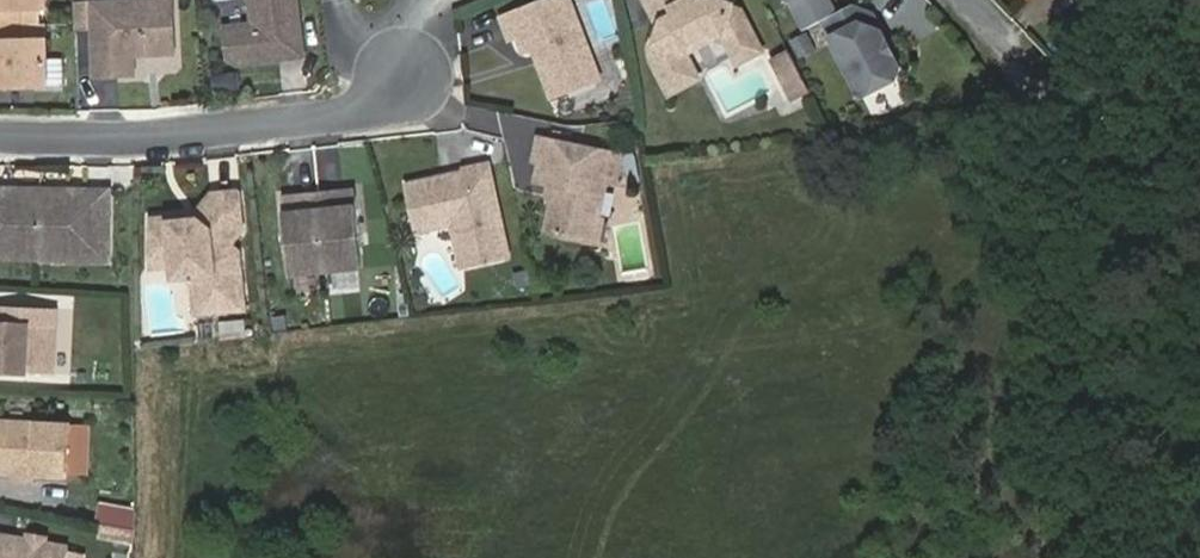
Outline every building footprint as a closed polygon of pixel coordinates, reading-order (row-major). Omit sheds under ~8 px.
[(48,85),(47,40),(22,40),(22,25),(21,9),(46,8),(46,0),(0,0),(0,86),(48,85)] [(136,75),(135,56),(135,51),(143,51),(149,55),(175,54),(173,0),(156,0),(93,3),(96,77),(136,75)] [(254,24),(226,27),(229,58),(238,65),(281,60),(288,52),(304,50),(298,0),(251,0),(254,24)] [(497,19),(505,39),(513,36),(519,52),(529,48),(549,97),(596,79),(564,0),(545,0),(497,19)] [(669,4),(667,0),(644,0),(653,20),(644,44),(647,62),(650,67),(664,60),(668,49),(679,53),(683,44),(706,32),(716,34),(731,63),(755,51),(734,11),(724,7),(726,4),(716,0),(676,0),(669,4)] [(806,32),(823,22),(863,99),(897,81),(901,69),(877,24),(861,24),(852,7),(836,16),(828,0),(789,0),(806,32)] [(869,8),(852,7),(861,24),(877,24),(869,8)] [(47,24),(22,25),(22,40),(47,40),(47,24)] [(683,44),(679,53),(716,34),(706,32),(683,44)] [(664,60),(650,67),(664,95),(693,79),(679,53),(668,49),(664,60)] [(288,52),(281,60),(305,57),(304,50),(288,52)] [(796,51),(774,58),(786,101),(808,95),(796,51)] [(140,57),(139,72),(180,73),(180,58),(140,57)] [(619,155),(537,138),(533,159),(539,161),(535,180),(547,183),(559,186),(558,193),(551,197),(544,232),(590,242),(603,181),(604,176),(624,180),(619,155)] [(458,179),(410,189),(420,235),(455,227),(465,270),(510,260),(490,169),(467,174),(469,183),(459,185),(458,179)] [(604,176),(603,181),(625,186),(624,180),(604,176)] [(559,186),(547,183),(545,195),(551,197),(558,193),(559,186)] [(0,189),(0,257),(43,257),(43,260),(111,260),(111,195),(75,195),(69,189),(0,189)] [(168,220),(152,224),(152,267),(189,263),(198,271),(199,282),(193,282),(195,301),(207,300),(209,318),(247,314),(242,255),(233,251),(245,230),(241,192),(239,191),(214,193),(204,211),(198,218),(169,224),(168,220)] [(195,213),(168,220),(169,224),(198,218),(204,211),(214,193),(205,203),(195,213)] [(285,206),(292,278),(365,271),(358,199),(352,194),(289,200),(285,206)] [(189,263),(152,267),(152,274),(174,272),(175,284),(193,282),(199,282),(198,271),(189,263)] [(207,300),(195,301),(197,319),(209,318),(207,300)] [(0,307),(0,372),(52,374),(55,309),(0,307)] [(0,420),(0,472),(19,472),(23,468),(31,469),(34,472),(69,473),(70,421),(35,420),(31,424),(6,423),(3,420),(0,420)] [(19,472),(19,477),(34,477),(34,472),(31,469),(23,468),(19,472)] [(115,504),(110,536),(132,540),(138,508),(115,504)] [(0,536),(0,557),(68,557),(70,549),(46,544),(40,548),(33,547),(29,541),(0,536)]
